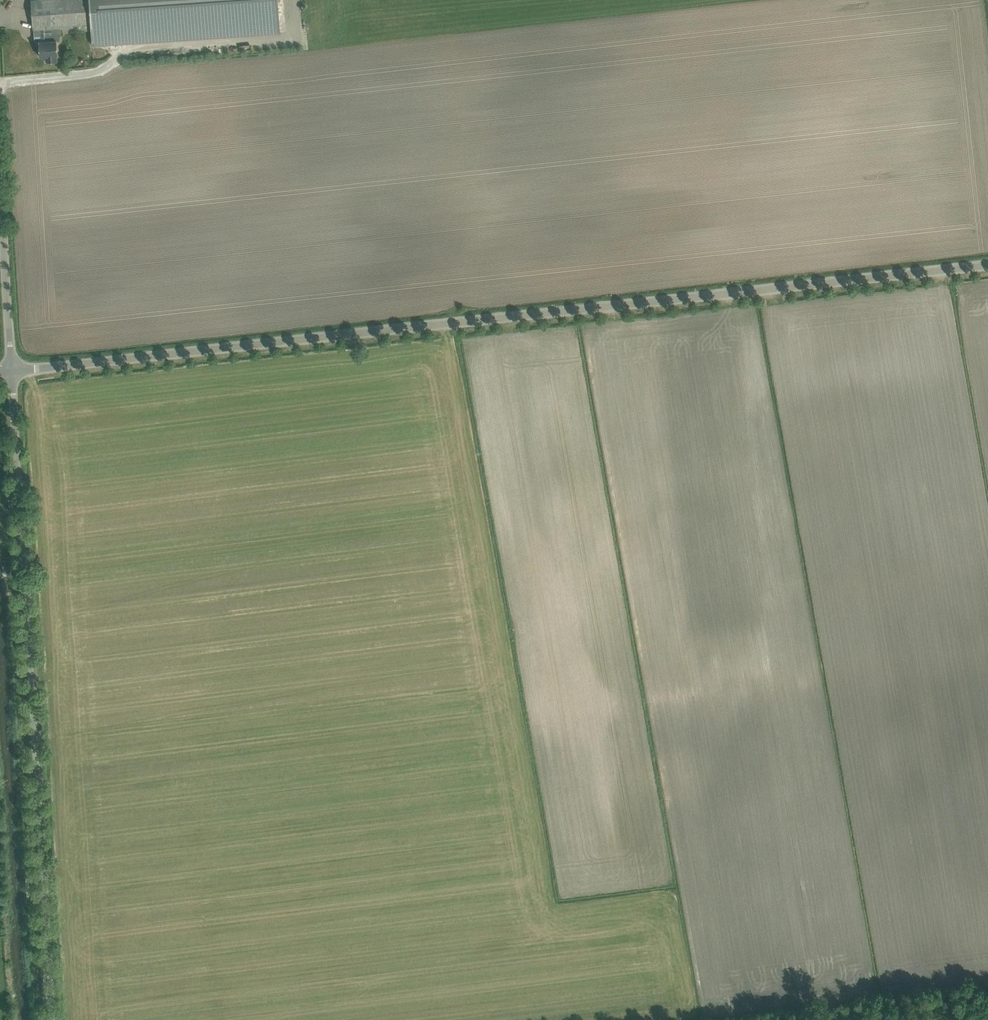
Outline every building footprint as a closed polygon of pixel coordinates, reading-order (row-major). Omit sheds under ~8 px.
[(41,7),(33,8),(34,28),(75,26),(76,30),(92,29),(93,45),(280,33),(278,0),(40,0),(41,7)] [(60,34),(45,35),(45,41),(39,41),(40,56),(46,56),(46,62),(58,61),(57,55),(58,55),(57,41),(60,41),(60,34)]
